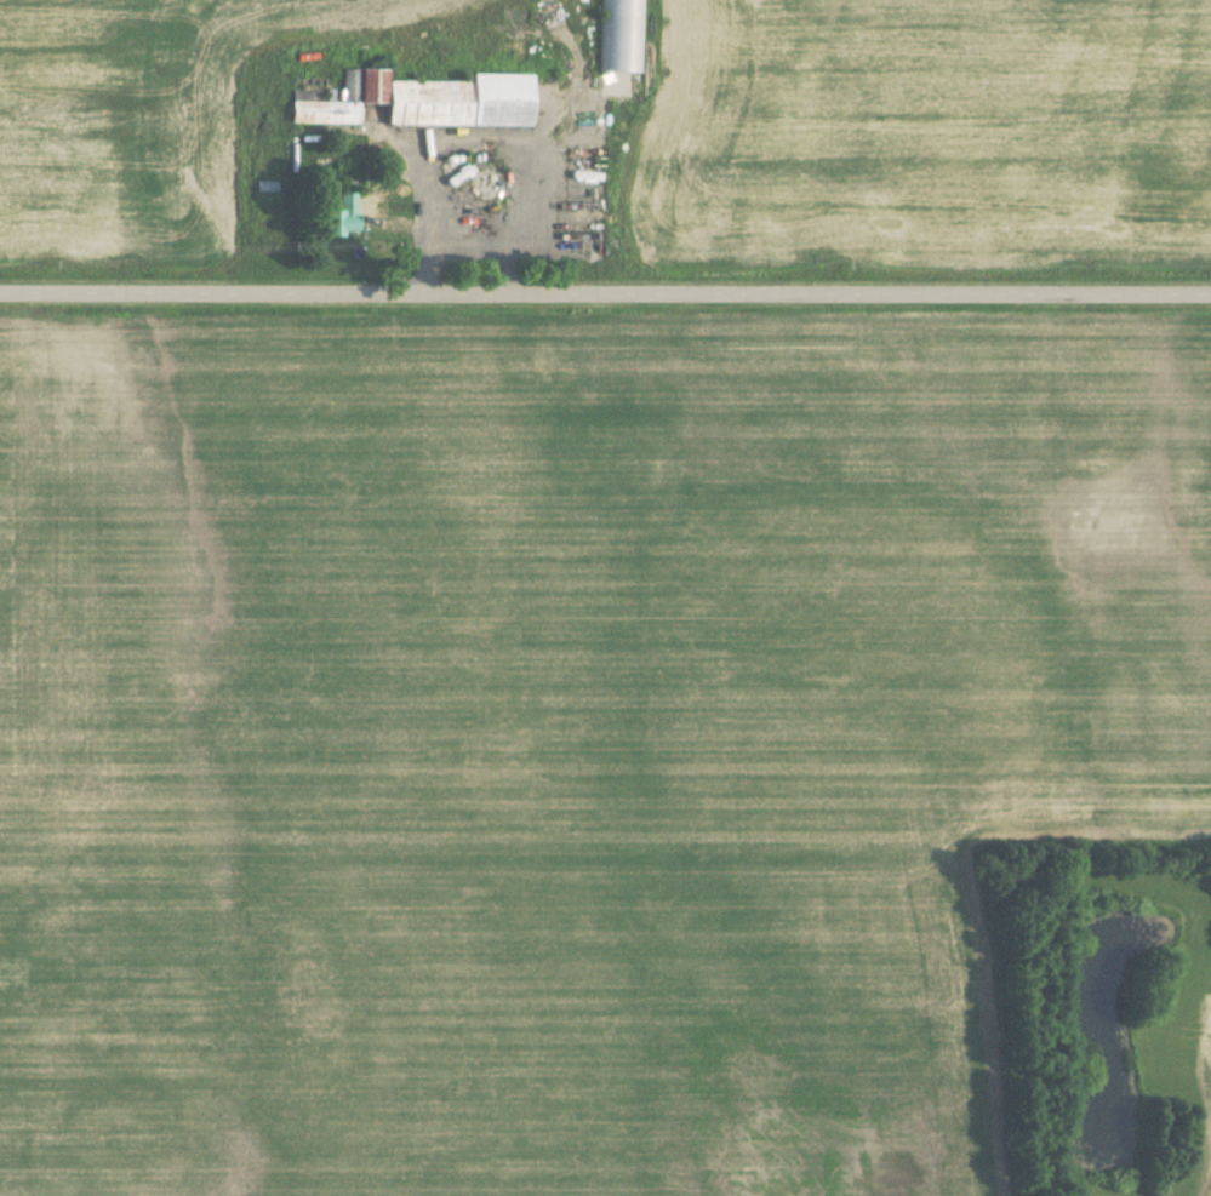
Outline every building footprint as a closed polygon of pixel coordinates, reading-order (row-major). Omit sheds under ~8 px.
[(600,95),(630,97),(631,72),(641,72),(644,0),(603,0),(600,95)] [(291,122),(358,123),(359,68),(343,68),(343,88),(326,88),(326,101),(309,101),(310,90),(292,90),(291,122)] [(386,102),(386,68),(361,68),(360,102),(386,102)] [(530,125),(531,74),(471,73),(471,80),(388,80),(387,123),(530,125)] [(353,230),(354,192),(337,192),(336,209),(324,209),(324,235),(341,236),(341,230),(353,230)]
